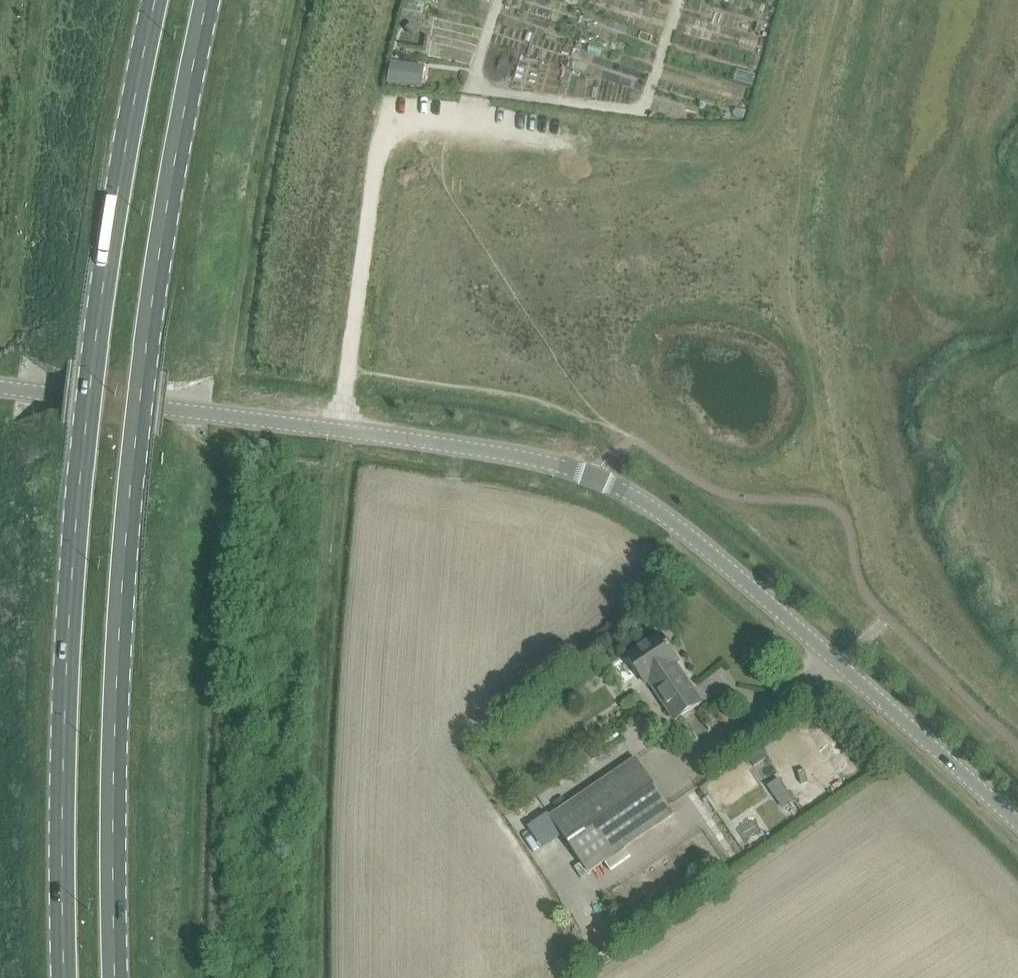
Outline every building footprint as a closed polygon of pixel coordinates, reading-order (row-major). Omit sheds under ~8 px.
[(398,64),(395,83),(396,83),(414,85),(417,66),(398,64)] [(649,681),(675,720),(702,702),(692,687),(688,690),(672,666),(679,661),(660,633),(627,655),(646,683),(649,681)] [(756,749),(747,755),(754,766),(763,760),(756,749)] [(551,817),(588,871),(674,813),(637,758),(551,817)] [(777,780),(768,786),(774,795),(783,789),(777,780)]
